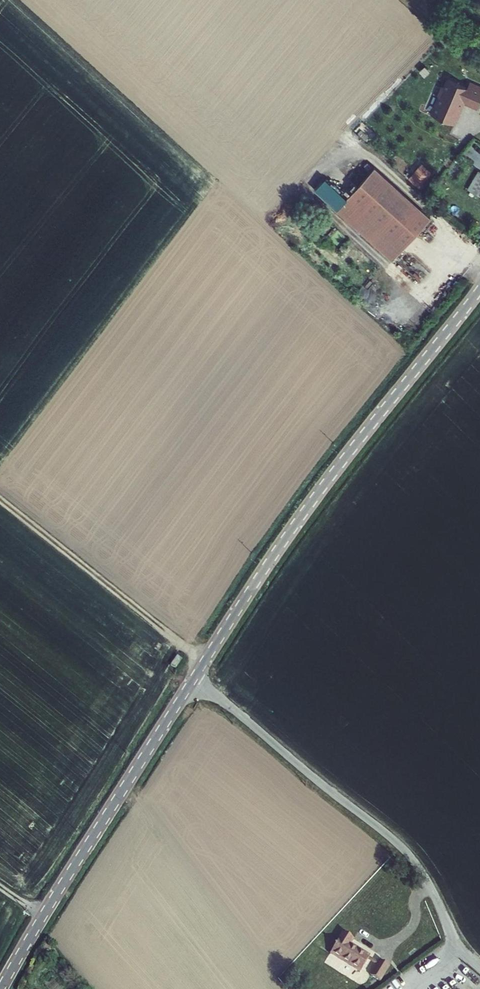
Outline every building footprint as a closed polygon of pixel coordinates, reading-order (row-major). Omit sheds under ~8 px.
[(467,84),(466,87),(446,80),(443,88),(440,89),(437,96),(438,98),(431,116),(455,125),(459,114),(458,114),(462,102),(477,107),(479,100),(479,88),(467,84)] [(422,163),(409,178),(418,187),(432,171),(422,163)] [(431,218),(375,168),(347,198),(403,249),(431,218)] [(479,170),(468,188),(479,195),(479,171),(479,170)] [(403,249),(347,198),(325,178),(314,189),(392,261),(403,249)] [(177,655),(170,665),(176,669),(183,658),(177,655)] [(343,938),(329,958),(358,978),(368,963),(350,950),(353,945),(343,938)] [(379,967),(368,982),(377,988),(387,973),(379,967)]
